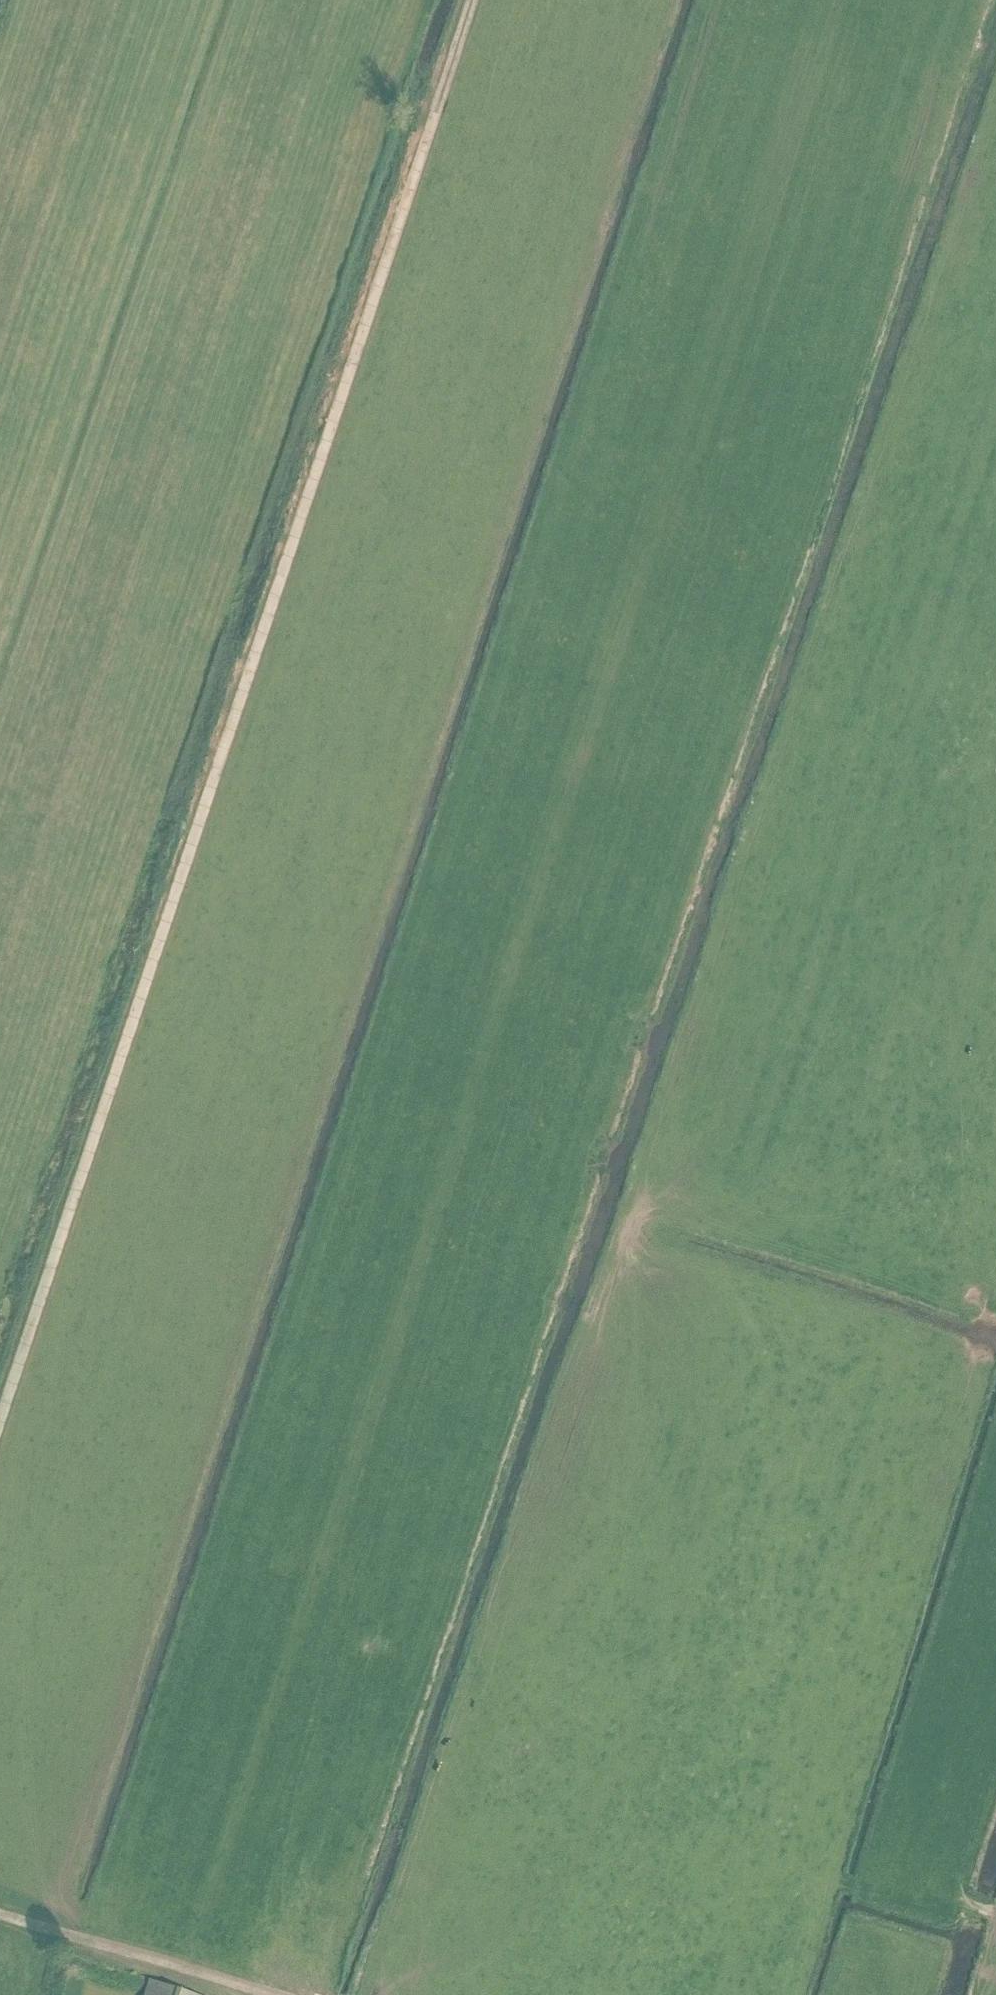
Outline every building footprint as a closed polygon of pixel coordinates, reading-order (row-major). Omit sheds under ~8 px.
[(151,1981),(146,1994),(193,1994),(151,1981)]
